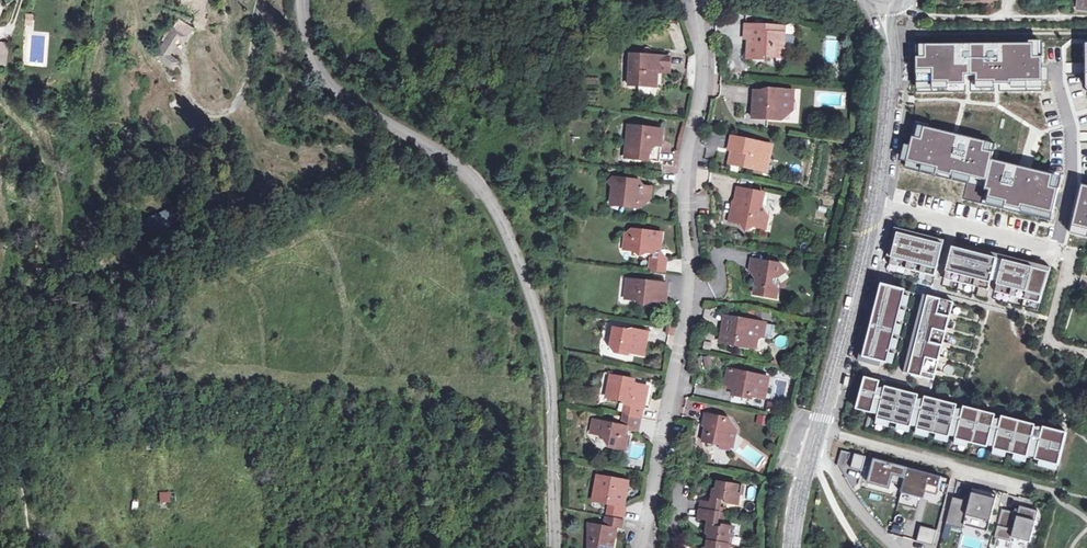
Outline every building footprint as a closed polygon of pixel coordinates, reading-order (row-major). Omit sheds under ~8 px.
[(1077,9),(1086,10),(1086,0),(1079,0),(1077,9)] [(784,48),(785,35),(779,34),(779,28),(745,26),(745,39),(748,40),(748,59),(764,60),(765,56),(775,57),(776,59),(783,59),(787,55),(787,50),(784,48)] [(153,57),(173,71),(179,63),(167,55),(176,41),(181,45),(186,39),(172,30),(153,57)] [(657,74),(669,75),(670,58),(632,55),(630,86),(656,88),(657,74)] [(782,121),(783,111),(792,112),(794,91),(774,90),(774,94),(754,92),(752,119),(782,121)] [(625,159),(660,163),(664,132),(629,128),(625,159)] [(763,173),(766,160),(768,160),(772,147),(732,137),(729,151),(732,152),(729,165),(763,173)] [(624,202),(623,207),(639,209),(639,205),(645,201),(651,201),(653,189),(642,187),(638,182),(615,179),(611,184),(613,187),(612,200),(624,202)] [(741,224),(746,232),(765,220),(761,208),(764,194),(739,189),(735,205),(733,205),(729,221),(741,224)] [(944,240),(895,228),(888,257),(892,258),(890,265),(935,277),(944,240)] [(623,250),(652,254),(654,254),(655,250),(661,251),(661,250),(663,235),(633,231),(625,236),(623,250)] [(989,291),(998,253),(954,242),(945,279),(989,291)] [(651,258),(664,260),(664,255),(661,250),(661,251),(655,250),(654,254),(652,254),(651,258)] [(1051,267),(1005,256),(996,292),(1040,304),(1051,267)] [(663,274),(664,260),(651,258),(649,272),(663,274)] [(779,289),(776,286),(778,279),(786,273),(782,266),(752,260),(751,269),(760,271),(758,282),(756,282),(754,294),(776,299),(779,289)] [(667,285),(632,282),(630,301),(639,301),(645,307),(652,303),(665,305),(667,285)] [(906,290),(878,283),(859,361),(887,368),(906,290)] [(954,302),(924,295),(904,373),(934,380),(954,302)] [(755,341),(760,337),(763,337),(765,325),(729,318),(726,332),(723,332),(721,343),(753,349),(755,341)] [(649,333),(632,330),(632,332),(614,329),(610,347),(615,353),(629,356),(630,353),(644,356),(649,333)] [(769,379),(728,370),(724,389),(733,391),(732,396),(744,399),(744,396),(764,401),(769,379)] [(625,407),(623,416),(640,419),(642,409),(643,409),(648,388),(633,385),(634,381),(610,377),(606,399),(623,403),(626,406),(625,407)] [(880,381),(865,377),(857,409),(872,413),(880,381)] [(919,395),(886,386),(878,419),(911,428),(919,395)] [(958,405),(926,397),(918,430),(950,437),(958,405)] [(767,402),(765,410),(774,412),(776,404),(767,402)] [(996,415),(964,406),(956,439),(988,447),(996,415)] [(719,440),(733,443),(736,431),(730,421),(720,419),(720,418),(705,415),(703,427),(705,427),(702,443),(715,445),(719,440)] [(628,428),(637,430),(640,419),(623,416),(621,427),(612,425),(612,426),(604,424),(601,436),(607,438),(606,444),(609,448),(615,450),(616,447),(625,450),(628,438),(625,438),(628,428)] [(1036,425),(1003,416),(995,449),(1028,458),(1036,425)] [(769,419),(759,417),(757,424),(767,427),(769,419)] [(1068,433),(1044,427),(1036,460),(1060,466),(1068,433)] [(732,449),(733,443),(719,440),(715,445),(732,449)] [(905,467),(870,459),(866,482),(886,487),(889,473),(903,476),(905,467)] [(924,498),(925,491),(937,495),(942,477),(909,469),(902,492),(924,498)] [(592,502),(609,505),(624,508),(631,501),(629,483),(597,477),(592,502)] [(714,489),(714,494),(719,495),(718,499),(722,499),(723,499),(723,502),(738,505),(740,495),(737,495),(739,486),(718,482),(717,489),(714,489)] [(953,500),(946,525),(964,530),(965,525),(989,531),(998,495),(973,489),(970,501),(964,500),(963,503),(953,500)] [(170,492),(161,492),(160,501),(170,500),(170,492)] [(720,508),(722,499),(718,499),(719,495),(714,494),(712,503),(717,504),(717,507),(720,508)] [(699,519),(709,521),(718,522),(718,519),(724,519),(724,514),(725,509),(720,508),(717,507),(717,504),(712,503),(701,501),(699,519)] [(1019,513),(1003,509),(995,538),(1012,542),(1013,537),(1031,542),(1039,511),(1020,506),(1019,513)] [(625,512),(623,512),(608,509),(607,517),(623,520),(625,512)] [(621,529),(623,520),(607,517),(605,525),(616,528),(621,529)] [(713,528),(717,529),(718,522),(709,521),(707,530),(713,531),(713,528)] [(900,534),(902,526),(892,524),(890,532),(900,534)] [(717,529),(713,528),(713,531),(707,530),(707,535),(709,535),(707,547),(729,547),(729,545),(730,538),(733,538),(734,528),(719,525),(719,529),(717,529)] [(616,531),(604,529),(589,526),(589,547),(612,547),(616,531)] [(938,530),(922,526),(917,541),(934,545),(938,530)]
